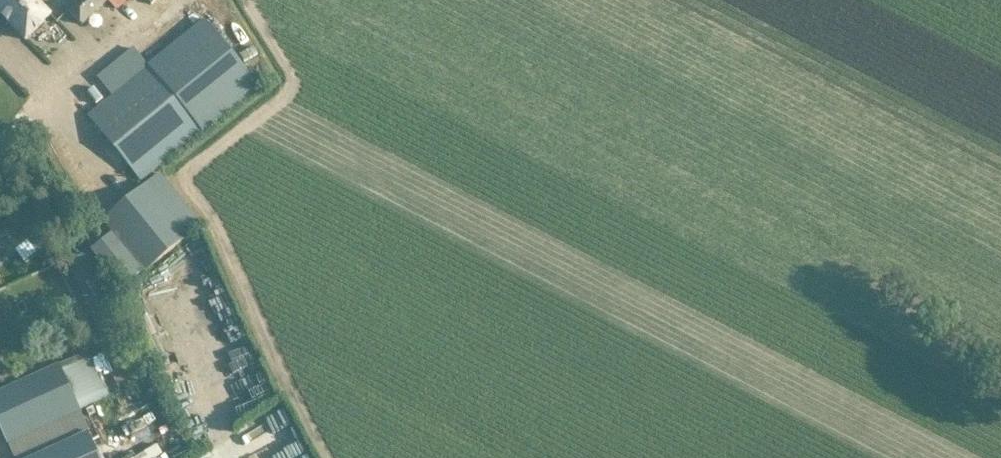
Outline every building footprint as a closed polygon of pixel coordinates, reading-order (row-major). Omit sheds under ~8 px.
[(26,36),(51,12),(40,0),(0,0),(0,9),(26,36)] [(109,0),(77,0),(67,9),(83,25),(109,0)] [(127,14),(142,0),(115,0),(127,14)] [(113,97),(89,116),(142,181),(203,132),(203,133),(260,87),(205,20),(149,66),(134,47),(97,77),(113,97)] [(160,172),(104,216),(147,268),(204,224),(160,172)] [(0,225),(0,261),(16,248),(26,261),(51,241),(41,228),(24,206),(0,225)] [(116,316),(121,314),(123,313),(102,273),(96,276),(116,316)] [(130,340),(103,353),(119,386),(146,374),(130,340)] [(82,409),(62,364),(0,392),(0,427),(8,444),(82,409)] [(134,457),(149,457),(138,430),(125,435),(134,457)] [(280,457),(295,457),(309,449),(298,431),(273,446),(280,457)] [(34,457),(57,457),(53,449),(34,457)]
